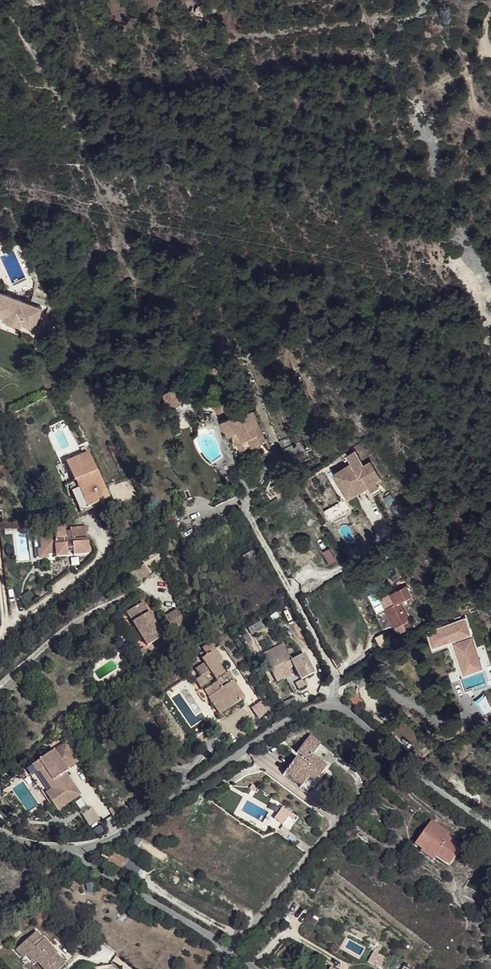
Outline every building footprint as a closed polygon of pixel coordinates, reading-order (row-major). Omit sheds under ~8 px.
[(207,18),(210,10),(199,5),(195,8),(195,13),(207,18)] [(415,93),(412,87),(406,90),(409,96),(415,93)] [(0,292),(0,316),(3,317),(2,320),(21,327),(22,324),(33,329),(42,308),(0,292)] [(226,362),(209,370),(208,379),(218,375),(217,373),(222,371),(224,377),(231,374),(226,362)] [(163,394),(166,400),(173,402),(179,399),(181,392),(178,386),(163,394)] [(221,398),(211,403),(217,415),(227,410),(221,398)] [(221,421),(235,454),(245,449),(250,459),(260,454),(256,444),(265,440),(252,410),(241,415),(240,412),(221,421)] [(292,467),(309,458),(302,442),(294,445),(290,437),(280,442),(292,467)] [(245,449),(235,454),(240,464),(250,459),(245,449)] [(354,451),(347,456),(352,464),(340,471),(353,495),(368,487),(371,492),(379,487),(377,484),(375,482),(381,479),(371,462),(363,467),(354,451)] [(89,453),(66,463),(74,482),(76,481),(88,507),(109,498),(89,453)] [(353,495),(340,471),(334,474),(348,498),(353,495)] [(271,487),(278,497),(294,487),(287,476),(271,487)] [(77,484),(69,488),(79,511),(88,507),(77,484)] [(339,503),(324,511),(330,521),(344,513),(339,503)] [(402,523),(391,529),(395,538),(407,532),(402,523)] [(54,534),(38,535),(39,545),(42,545),(42,552),(40,553),(41,559),(47,559),(46,554),(55,553),(56,558),(67,556),(67,551),(72,550),(73,552),(75,555),(89,554),(85,526),(70,528),(70,532),(65,533),(64,529),(54,530),(54,534)] [(38,535),(33,536),(36,560),(41,559),(40,553),(42,552),(42,545),(39,545),(38,535)] [(248,567),(261,560),(255,550),(242,557),(248,567)] [(150,573),(144,564),(136,570),(142,579),(150,573)] [(136,570),(125,577),(131,586),(142,579),(136,570)] [(399,634),(414,627),(401,602),(406,599),(408,603),(413,600),(406,586),(382,598),(399,634)] [(31,592),(23,598),(28,604),(35,598),(31,592)] [(166,620),(156,626),(152,619),(149,620),(146,615),(148,613),(142,603),(126,613),(147,646),(185,623),(177,610),(164,618),(166,620)] [(482,668),(472,637),(465,619),(428,631),(434,647),(450,641),(463,679),(466,678),(464,674),(482,668)] [(248,629),(252,634),(261,628),(258,623),(248,629)] [(220,626),(216,629),(220,635),(224,632),(220,626)] [(383,634),(375,637),(382,650),(389,646),(383,634)] [(222,659),(211,643),(202,648),(204,651),(199,654),(202,659),(205,663),(195,670),(200,677),(195,680),(201,689),(209,684),(204,677),(211,672),(217,682),(204,690),(209,697),(208,697),(213,705),(222,699),(228,709),(244,698),(232,681),(230,682),(225,674),(217,662),(222,659)] [(283,645),(277,648),(285,663),(291,660),(283,645)] [(144,648),(138,652),(142,659),(148,655),(144,648)] [(277,648),(262,655),(276,683),(291,675),(288,669),(294,666),(301,680),(313,673),(303,654),(291,660),(285,663),(277,648)] [(228,672),(225,674),(230,682),(232,681),(234,680),(228,672)] [(302,680),(295,683),(299,691),(306,688),(302,680)] [(102,685),(105,690),(111,686),(107,681),(102,685)] [(490,698),(490,697),(484,689),(472,698),(480,707),(490,698)] [(357,707),(362,701),(354,694),(349,701),(357,707)] [(296,704),(294,698),(282,703),(285,709),(296,704)] [(490,712),(490,698),(480,707),(487,715),(490,712)] [(228,709),(222,699),(213,705),(219,715),(228,709)] [(269,710),(261,700),(251,708),(259,718),(269,710)] [(326,766),(312,755),(320,744),(309,736),(296,753),(302,757),(304,758),(302,761),(300,759),(296,757),(284,773),(307,791),(311,787),(324,770),(326,766)] [(53,750),(32,765),(37,772),(39,771),(44,768),(60,791),(49,799),(57,810),(80,794),(65,773),(67,771),(66,769),(77,761),(74,756),(79,752),(71,742),(67,745),(66,744),(54,752),(53,750)] [(60,791),(44,768),(39,771),(51,789),(45,793),(49,799),(60,791)] [(313,788),(326,772),(324,770),(311,787),(313,788)] [(337,792),(330,787),(327,790),(335,796),(337,792)] [(349,804),(340,798),(335,807),(344,812),(349,804)] [(282,825),(289,815),(291,816),(293,813),(290,812),(282,807),(278,813),(280,814),(276,820),(282,825)] [(92,809),(83,814),(90,825),(98,820),(92,809)] [(462,847),(443,835),(446,831),(431,821),(415,845),(422,850),(424,848),(450,865),(462,847)] [(450,865),(424,848),(422,850),(421,853),(433,861),(435,858),(449,867),(450,865)] [(128,858),(114,850),(110,856),(104,852),(101,856),(103,857),(101,861),(120,872),(128,858)] [(69,887),(75,892),(80,887),(73,881),(69,887)] [(38,920),(44,914),(34,903),(28,909),(38,920)] [(66,963),(65,963),(57,954),(58,953),(44,938),(43,939),(36,931),(15,950),(23,958),(27,955),(33,962),(35,960),(43,968),(59,968),(66,963)] [(89,945),(81,939),(79,941),(77,945),(77,946),(86,952),(87,952),(89,948),(89,945)]
